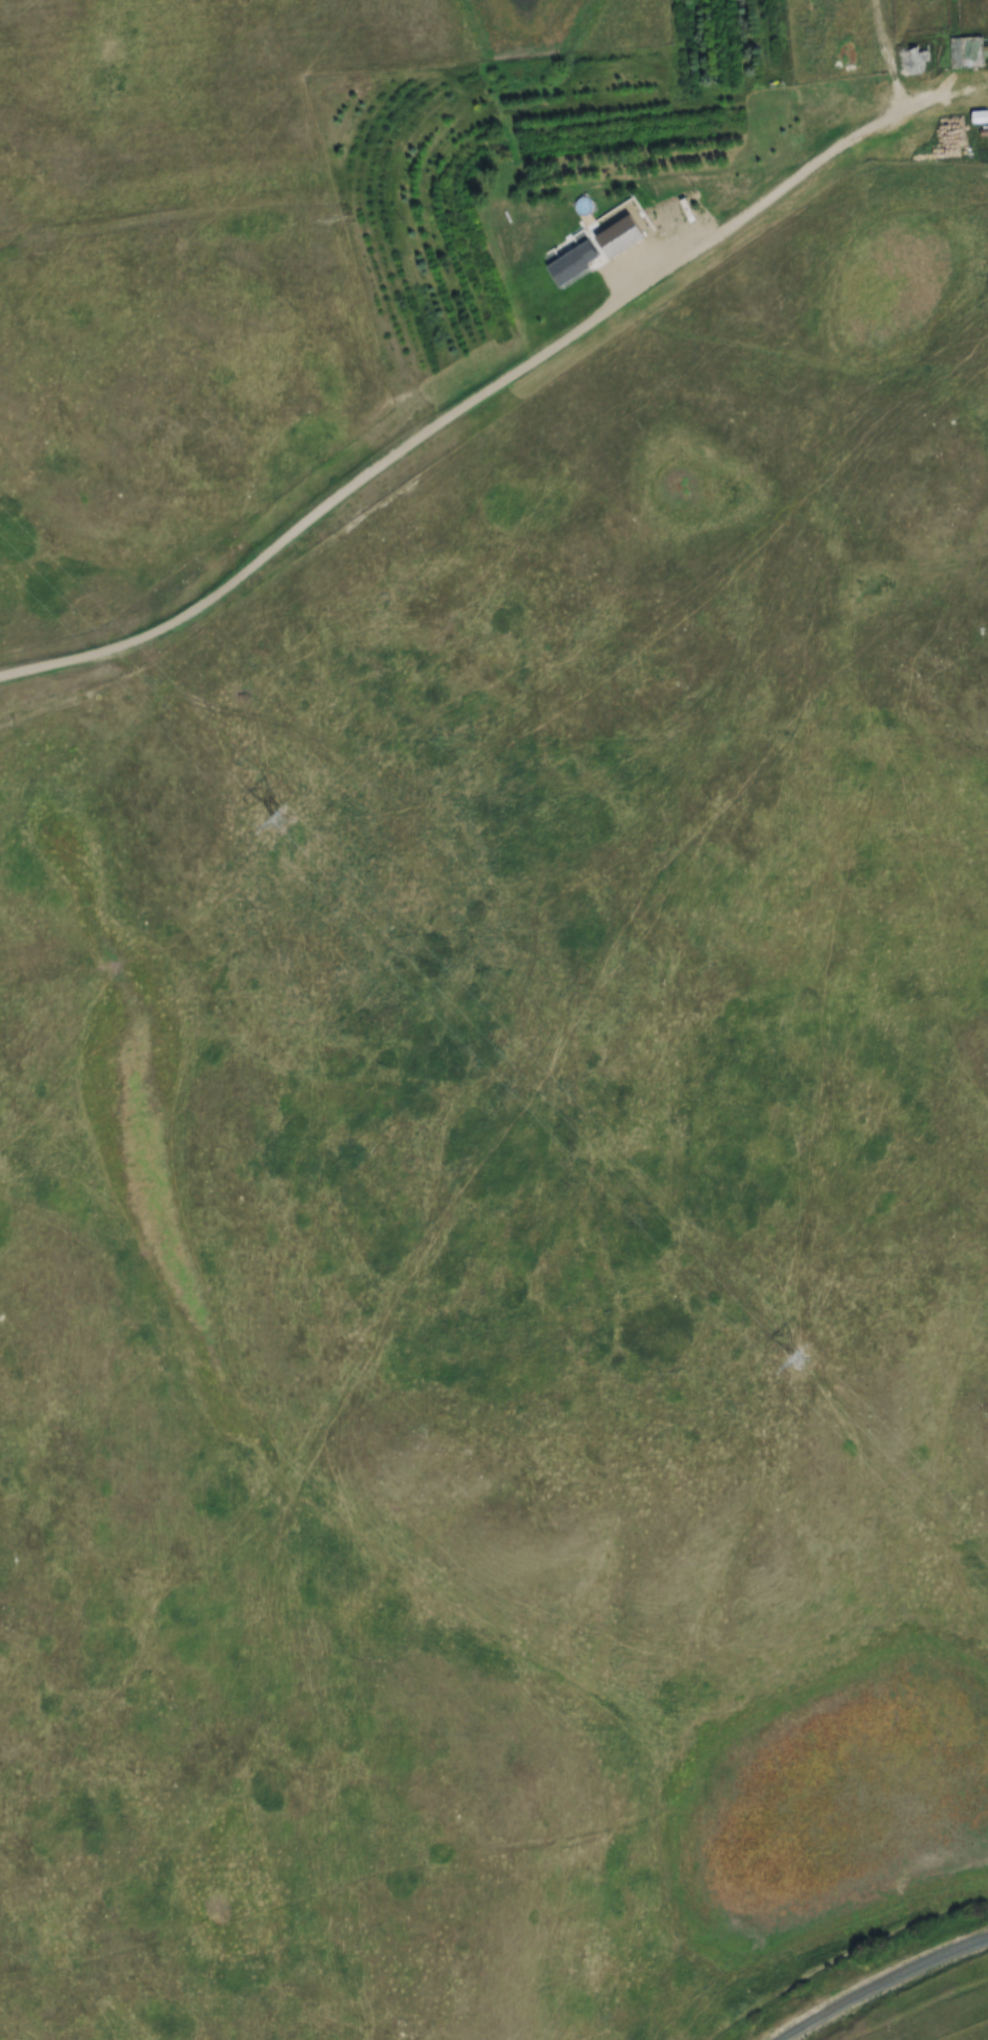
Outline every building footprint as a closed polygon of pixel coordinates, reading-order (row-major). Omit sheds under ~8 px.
[(950,68),(982,68),(982,38),(950,38),(950,68)] [(897,72),(929,71),(927,45),(896,47),(897,72)] [(557,288),(600,262),(588,242),(545,268),(557,288)]
